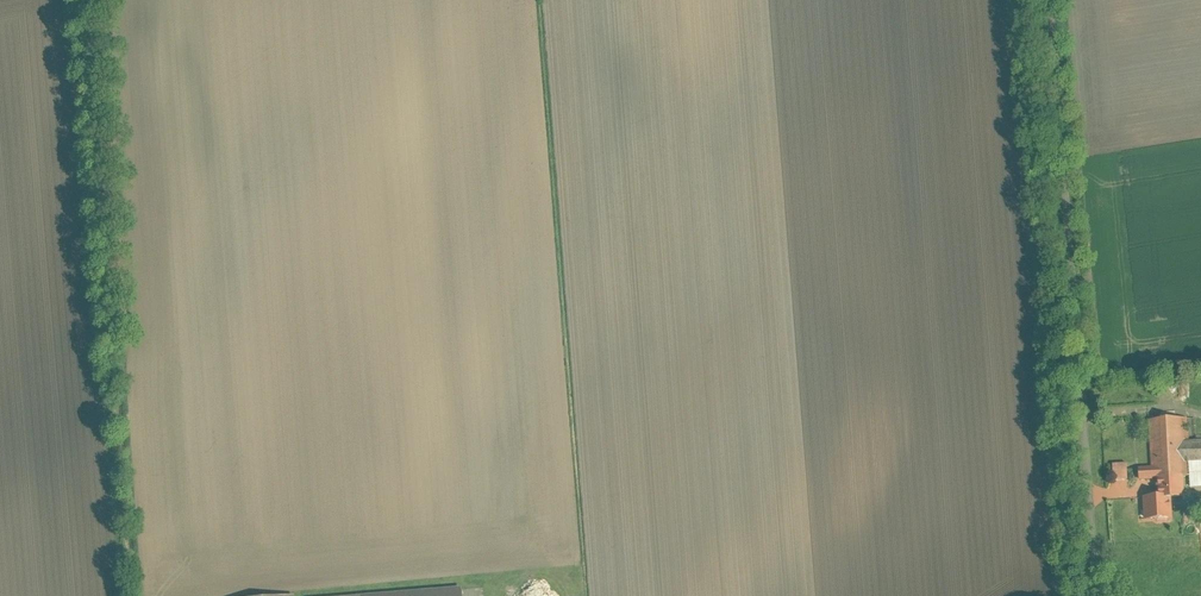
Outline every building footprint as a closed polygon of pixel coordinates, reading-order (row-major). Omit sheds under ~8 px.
[(1147,521),(1176,519),(1175,498),(1189,498),(1187,474),(1195,474),(1195,486),(1200,485),(1200,439),(1192,439),(1191,416),(1151,418),(1153,467),(1142,467),(1143,482),(1158,482),(1159,496),(1146,497),(1147,521)] [(1127,464),(1112,464),(1112,480),(1127,480),(1127,464)] [(353,595),(462,595),(461,587),(353,595)]
